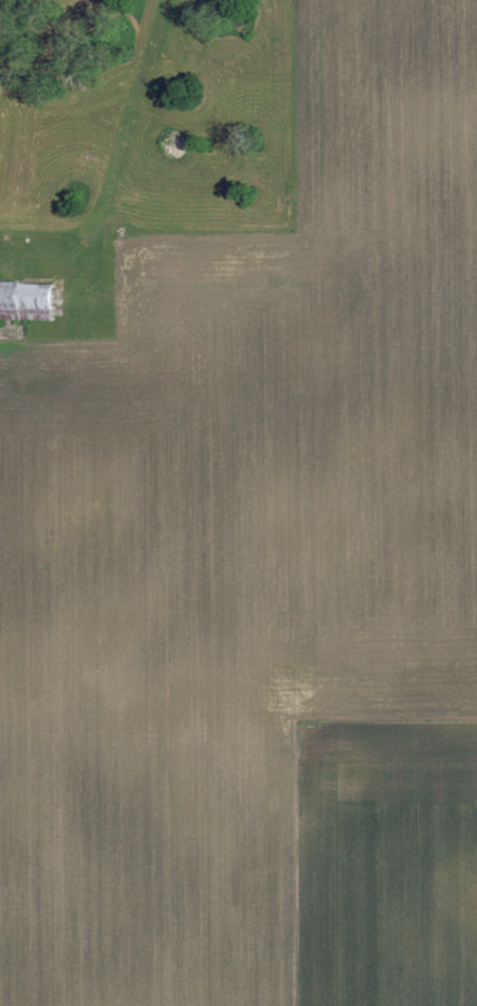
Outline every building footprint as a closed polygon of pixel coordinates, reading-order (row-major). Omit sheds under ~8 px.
[(48,321),(49,283),(0,281),(0,319),(48,321)]
